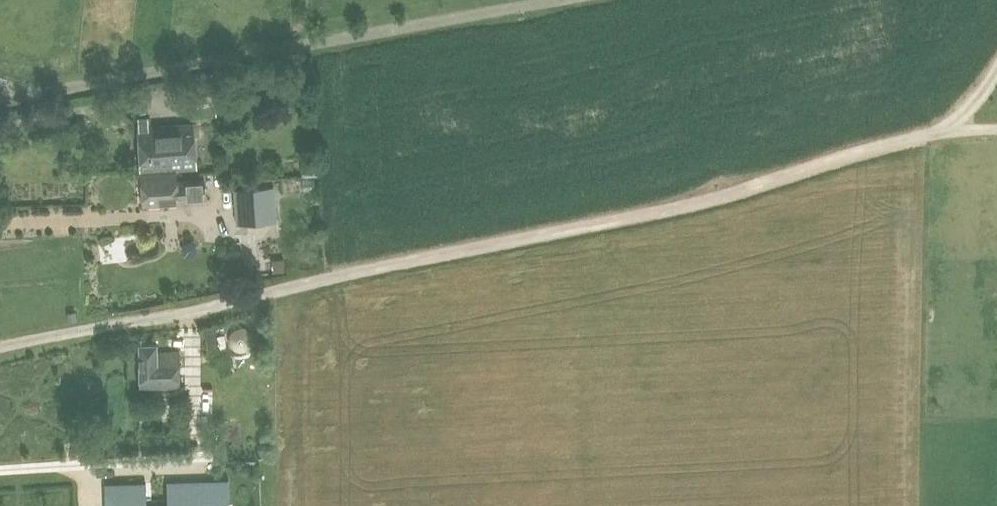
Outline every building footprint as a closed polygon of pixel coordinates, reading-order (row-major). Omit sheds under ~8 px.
[(139,129),(142,171),(179,167),(180,170),(198,168),(195,125),(139,129)] [(307,158),(302,164),(303,172),(316,171),(315,157),(307,158)] [(179,167),(142,171),(145,206),(181,204),(180,197),(206,195),(205,178),(181,180),(180,170),(179,167)] [(274,185),(235,188),(237,222),(276,219),(274,185)] [(272,265),(273,271),(286,271),(285,258),(277,259),(272,265)] [(219,353),(214,324),(204,326),(209,354),(219,353)] [(158,353),(158,344),(141,344),(141,388),(180,388),(181,353),(158,353)] [(220,481),(158,483),(159,503),(138,503),(138,484),(105,485),(105,505),(221,505),(220,481)]
